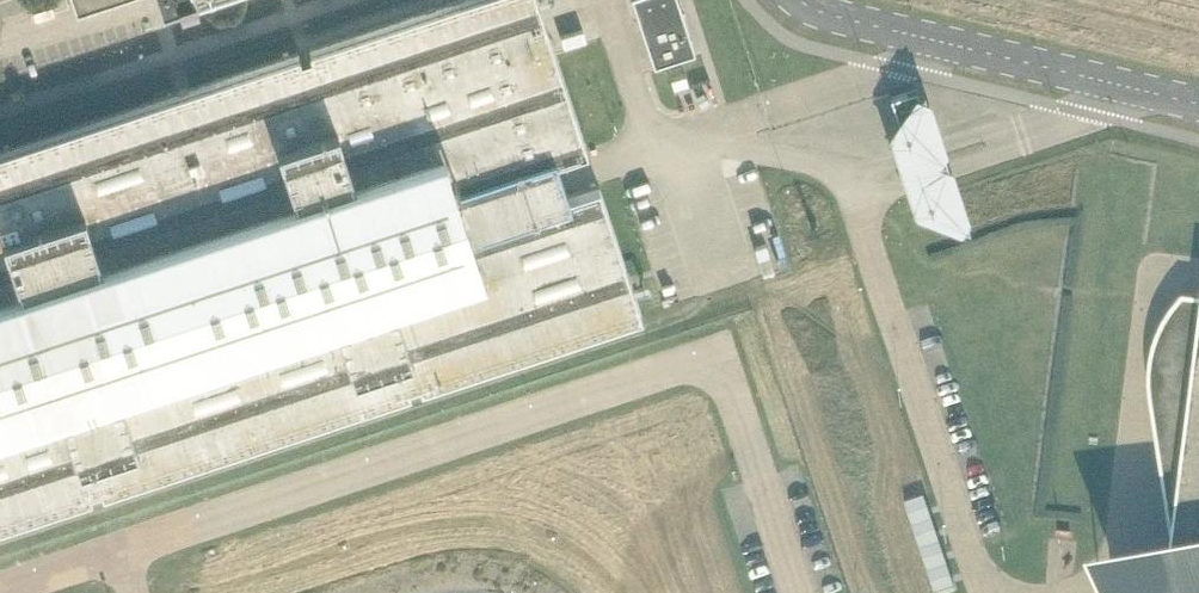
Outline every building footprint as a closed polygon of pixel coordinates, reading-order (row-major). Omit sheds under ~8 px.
[(93,492),(91,487),(102,483),(104,489),(411,387),(410,382),(420,378),(422,384),(643,311),(600,181),(569,191),(557,157),(588,146),(540,0),(448,0),(0,147),(0,523),(93,492)] [(640,13),(678,0),(635,0),(638,9),(640,13)] [(655,58),(695,45),(681,0),(678,0),(640,13),(655,58)] [(898,114),(891,124),(919,205),(964,220),(972,208),(932,88),(919,83),(917,86),(898,114)] [(1189,308),(1171,331),(1159,357),(1154,384),(1155,411),(1175,543),(1176,543),(1170,592),(1198,592),(1198,309),(1189,308)] [(926,503),(905,509),(933,592),(957,592),(926,503)]
